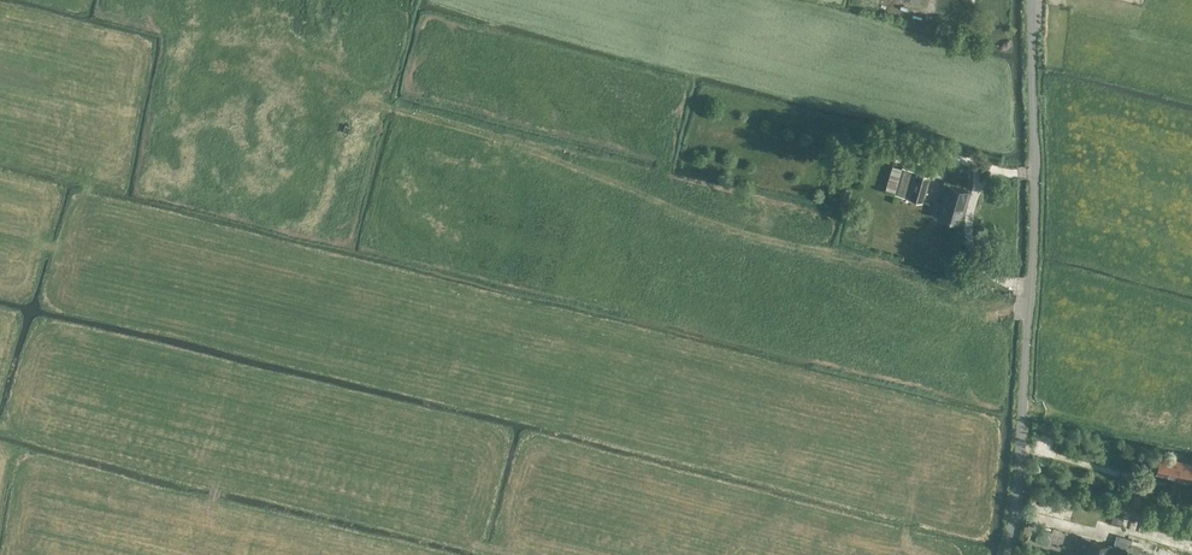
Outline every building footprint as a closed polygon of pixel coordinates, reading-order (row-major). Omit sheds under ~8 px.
[(887,151),(897,154),(905,146),(902,137),(892,134),(884,141),(887,151)] [(970,170),(972,158),(955,154),(953,166),(970,170)] [(897,194),(921,202),(929,176),(905,169),(897,194)] [(890,170),(882,194),(893,197),(900,173),(890,170)] [(939,217),(959,223),(969,192),(948,186),(939,217)] [(1159,457),(1156,473),(1172,476),(1173,479),(1174,481),(1176,482),(1181,483),(1183,482),(1185,481),(1187,479),(1191,480),(1191,464),(1159,457)] [(1141,500),(1142,494),(1132,492),(1130,505),(1143,507),(1144,501),(1141,500)] [(1127,508),(1110,504),(1109,510),(1126,514),(1127,508)] [(1123,516),(1114,514),(1112,523),(1121,524),(1123,516)] [(1105,554),(1108,554),(1123,554),(1124,550),(1108,545),(1090,540),(1086,554),(1105,554)]
